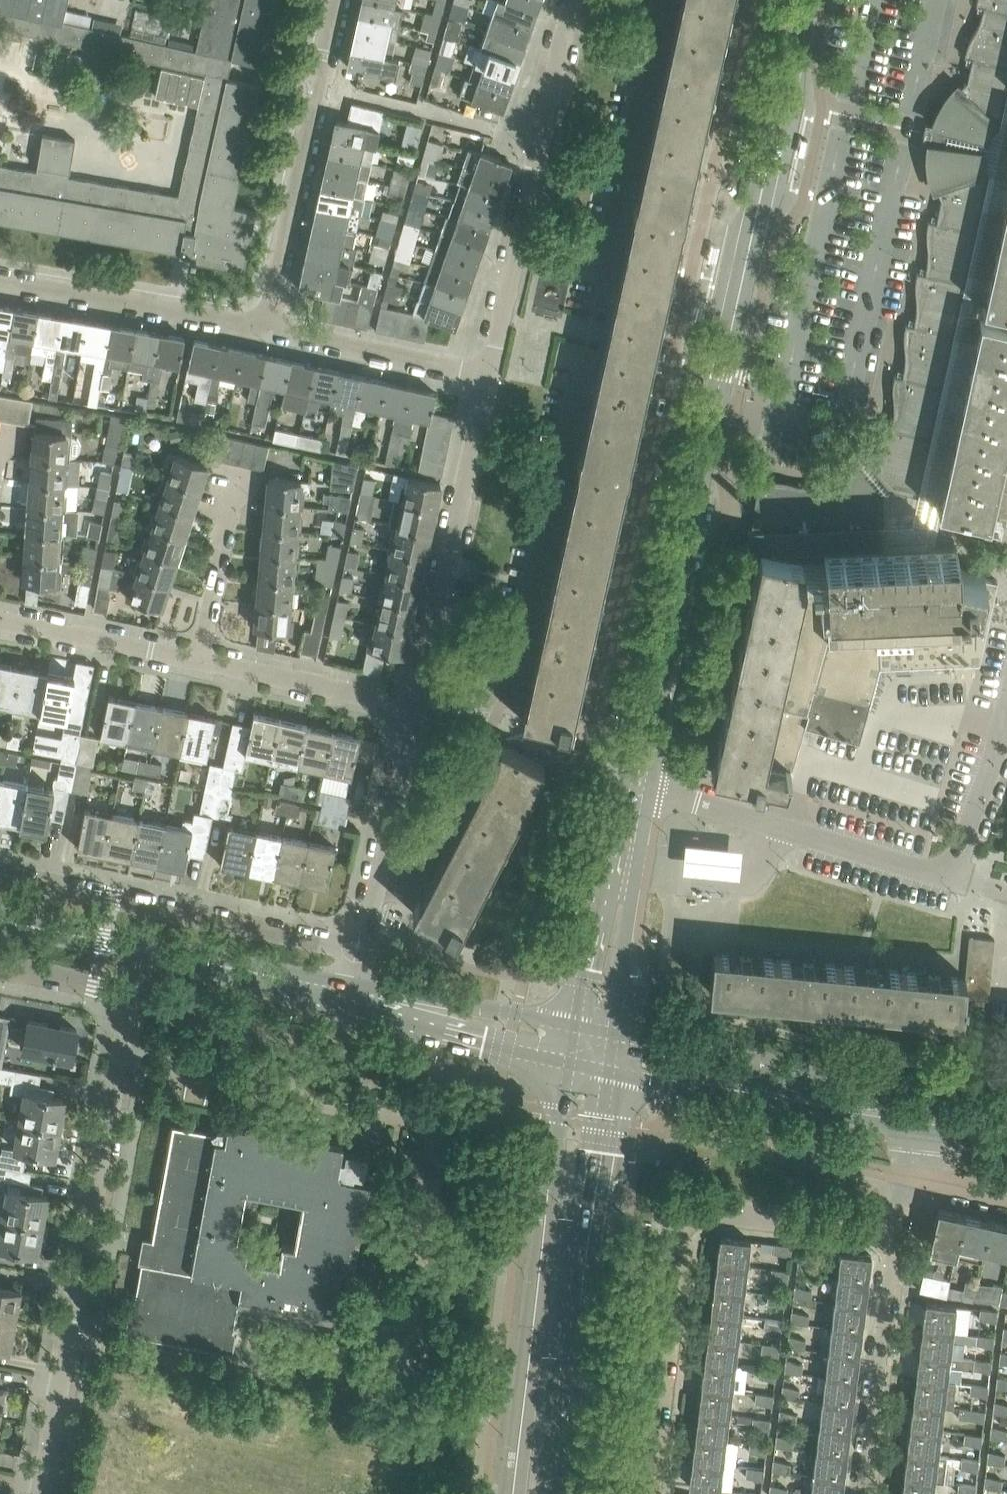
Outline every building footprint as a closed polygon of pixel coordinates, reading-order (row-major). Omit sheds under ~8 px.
[(60,20),(60,21),(62,21),(63,18),(67,0),(0,0),(0,6),(60,20)] [(62,21),(209,54),(210,53),(229,57),(264,65),(265,64),(262,64),(268,34),(271,35),(271,34),(269,34),(275,4),(277,5),(278,4),(275,3),(276,0),(206,0),(195,47),(63,18),(62,21)] [(358,15),(398,24),(401,7),(368,0),(362,0),(358,15)] [(433,15),(440,17),(445,0),(444,0),(437,0),(433,15)] [(505,1),(502,0),(496,0),(491,14),(500,17),(530,27),(535,11),(505,1)] [(505,1),(535,11),(539,0),(502,0),(505,1)] [(605,345),(581,452),(580,452),(577,466),(578,467),(525,705),(522,719),(571,730),(575,716),(573,715),(626,477),(627,477),(630,463),(629,463),(653,355),(681,225),(683,225),(686,211),(685,210),(731,0),(681,0),(637,200),(636,200),(633,214),(634,214),(605,345)] [(1006,9),(1006,0),(977,0),(976,2),(976,3),(976,4),(984,6),(984,4),(1006,9)] [(465,24),(469,7),(452,2),(448,19),(462,23),(465,24)] [(1006,63),(1006,9),(984,4),(984,6),(982,11),(980,19),(977,26),(972,36),(968,44),(965,54),(965,55),(964,55),(972,57),(973,55),(1006,63)] [(68,8),(65,18),(91,23),(93,14),(68,8)] [(440,17),(433,15),(426,13),(421,29),(429,31),(436,33),(440,17)] [(530,27),(500,17),(491,14),(485,31),(524,44),(530,27)] [(394,41),(398,24),(358,15),(355,33),(394,41)] [(448,19),(443,35),(457,39),(460,40),(462,32),(460,31),(462,23),(448,19)] [(429,31),(426,40),(433,42),(436,33),(429,31)] [(485,31),(480,46),(518,60),(524,44),(485,31)] [(355,33),(351,49),(390,58),(391,56),(394,41),(355,33)] [(443,35),(439,52),(452,56),(457,39),(443,35)] [(480,46),(474,63),(513,77),(518,60),(480,46)] [(351,49),(347,66),(358,68),(357,69),(359,69),(363,70),(363,69),(379,73),(379,72),(394,77),(398,60),(398,58),(391,56),(390,58),(351,49)] [(413,54),(411,61),(426,66),(429,58),(413,54)] [(1006,99),(1006,63),(973,55),(972,57),(970,65),(967,81),(981,99),(993,114),(1003,116),(1006,99)] [(436,60),(434,68),(446,72),(450,73),(452,64),(436,60)] [(411,61),(409,70),(412,71),(409,81),(421,84),(426,66),(411,61)] [(465,77),(464,78),(507,93),(513,77),(474,63),(469,78),(465,77)] [(173,250),(191,253),(190,260),(191,260),(243,269),(251,235),(252,228),(253,223),(254,220),(256,211),(233,206),(231,205),(237,176),(240,176),(237,175),(244,146),(246,146),(246,145),(244,145),(250,115),(253,116),(253,115),(251,115),(257,85),(260,86),(260,85),(224,77),(205,73),(204,76),(161,66),(155,95),(198,104),(196,116),(206,118),(202,135),(192,133),(189,146),(199,148),(195,165),(185,163),(178,194),(177,194),(175,204),(158,201),(159,191),(147,189),(145,199),(127,196),(129,185),(69,175),(75,138),(42,133),(36,170),(0,164),(0,221),(173,250)] [(434,68),(429,86),(443,83),(446,72),(434,68)] [(502,109),(507,93),(464,78),(459,94),(478,100),(502,109)] [(981,99),(967,81),(958,88),(953,94),(950,97),(948,100),(946,103),(944,106),(942,109),(941,112),(939,115),(938,119),(936,122),(935,125),(944,128),(990,141),(992,136),(1001,126),(1003,116),(993,114),(981,99)] [(378,128),(383,110),(352,102),(348,121),(336,118),(332,136),(364,143),(375,145),(378,128)] [(328,153),(360,160),(371,163),(375,145),(364,143),(332,136),(328,153)] [(438,160),(443,143),(427,139),(423,156),(438,160)] [(933,176),(934,180),(991,171),(988,163),(987,152),(941,145),(931,144),(931,148),(930,153),(930,158),(931,162),(931,167),(932,171),(933,176)] [(468,149),(463,165),(475,168),(504,180),(511,162),(501,158),(501,157),(496,155),(495,156),(481,151),(480,151),(468,149)] [(398,160),(412,164),(415,155),(401,151),(398,160)] [(371,163),(360,160),(328,153),(325,169),(368,179),(371,163)] [(420,165),(418,174),(434,177),(436,169),(438,160),(423,156),(420,165)] [(504,180),(475,168),(463,165),(458,180),(461,181),(499,195),(504,180)] [(396,168),(391,185),(405,189),(410,172),(396,168)] [(321,186),(352,194),(364,196),(368,179),(325,169),(321,186)] [(983,206),(991,171),(934,180),(936,188),(937,191),(939,194),(941,197),(983,206)] [(416,181),(413,190),(422,192),(429,194),(432,185),(416,181)] [(499,195),(461,181),(455,199),(463,201),(493,212),(499,195)] [(403,198),(405,189),(391,185),(388,194),(403,198)] [(317,203),(348,210),(361,213),(364,196),(352,194),(321,186),(317,203)] [(413,190),(411,198),(427,202),(429,194),(422,192),(413,190)] [(978,232),(983,206),(941,197),(936,221),(928,220),(928,221),(978,232)] [(455,199),(449,215),(457,217),(487,229),(493,212),(463,201),(455,199)] [(361,213),(348,210),(317,203),(313,220),(357,230),(361,213)] [(425,210),(409,207),(404,222),(418,226),(420,227),(425,210)] [(941,508),(959,512),(956,523),(988,530),(991,519),(1006,523),(1006,208),(941,508)] [(384,209),(382,218),(396,222),(398,213),(384,209)] [(449,215),(443,232),(451,233),(482,244),(487,229),(457,217),(449,215)] [(393,231),(396,222),(382,218),(379,227),(393,231)] [(313,220),(310,237),(354,246),(357,230),(313,220)] [(972,258),(978,232),(928,221),(927,224),(927,228),(927,231),(926,234),(926,237),(927,240),(928,249),(972,258)] [(404,222),(399,239),(415,243),(420,227),(418,226),(404,222)] [(443,232),(437,247),(446,249),(476,261),(482,244),(451,233),(443,232)] [(358,247),(354,246),(310,237),(306,254),(354,265),(358,247)] [(415,243),(399,239),(395,256),(410,259),(415,243)] [(386,255),(389,246),(375,242),(372,251),(386,255)] [(476,261),(446,249),(437,247),(431,264),(438,266),(471,277),(476,261)] [(917,271),(917,273),(966,284),(972,258),(928,249),(928,251),(928,254),(928,257),(927,260),(927,265),(925,273),(917,271)] [(384,264),(386,255),(372,251),(370,260),(384,264)] [(306,254),(302,271),(344,280),(351,282),(354,265),(306,254)] [(395,256),(392,265),(408,269),(410,259),(395,256)] [(431,264),(426,280),(435,282),(465,294),(471,277),(438,266),(431,264)] [(370,268),(366,285),(377,288),(382,272),(370,268)] [(329,293),(337,295),(339,296),(344,280),(302,271),(298,288),(309,290),(308,291),(314,293),(314,291),(324,294),(329,295),(329,293)] [(961,310),(966,284),(917,273),(916,276),(915,279),(915,282),(915,286),(915,288),(915,294),(916,297),(916,300),(961,310)] [(429,299),(459,310),(465,294),(435,282),(426,280),(420,297),(429,299)] [(387,282),(385,289),(397,292),(403,293),(404,286),(387,282)] [(362,284),(359,292),(375,297),(377,288),(366,285),(362,284)] [(385,289),(382,299),(400,303),(403,293),(397,292),(385,289)] [(318,317),(331,320),(337,295),(329,293),(329,295),(324,294),(318,317)] [(339,296),(337,295),(331,320),(343,322),(348,298),(339,296)] [(454,326),(459,310),(429,299),(420,297),(414,313),(417,313),(423,315),(429,317),(454,326)] [(343,322),(355,325),(360,301),(348,298),(343,322)] [(906,323),(905,324),(955,335),(961,310),(916,300),(916,303),(916,306),(916,309),(916,312),(915,316),(913,324),(906,323)] [(373,304),(360,301),(355,325),(367,328),(373,304)] [(4,370),(14,307),(0,305),(0,369),(4,370)] [(388,332),(393,308),(381,305),(375,329),(388,332)] [(32,353),(32,350),(39,312),(14,307),(4,370),(3,376),(12,377),(15,356),(16,351),(32,353)] [(405,311),(393,308),(388,332),(400,335),(405,311)] [(414,313),(405,311),(400,335),(412,337),(417,313),(414,313)] [(32,350),(48,353),(44,376),(52,378),(55,362),(62,316),(39,312),(32,350)] [(423,315),(417,313),(412,337),(424,340),(428,321),(429,317),(423,315)] [(55,362),(52,378),(61,379),(66,349),(64,349),(64,344),(82,347),(87,320),(63,316),(55,362)] [(87,320),(82,347),(100,350),(99,354),(96,354),(94,369),(88,403),(97,405),(111,324),(87,320)] [(103,370),(100,389),(110,391),(113,372),(111,372),(113,364),(128,366),(135,328),(111,324),(103,370)] [(949,362),(955,335),(905,324),(905,327),(904,331),(904,334),(904,337),(904,343),(905,352),(949,362)] [(128,366),(128,368),(143,370),(141,386),(151,388),(160,332),(135,328),(128,366)] [(160,332),(151,388),(150,395),(148,406),(158,407),(164,366),(161,366),(162,361),(179,364),(184,336),(160,332)] [(188,365),(185,376),(201,380),(197,401),(206,403),(207,398),(209,390),(219,344),(193,338),(188,365)] [(219,344),(209,390),(217,392),(220,377),(218,377),(219,372),(237,376),(243,349),(219,344)] [(243,349),(237,376),(254,380),(253,384),(252,384),(248,399),(256,400),(267,354),(243,349)] [(894,374),(894,376),(944,387),(949,362),(905,352),(905,358),(905,361),(904,364),(904,366),(902,376),(894,374)] [(256,400),(252,421),(265,423),(272,391),(283,393),(290,360),(267,354),(256,400)] [(283,393),(281,401),(305,406),(314,365),(290,360),(283,393)] [(305,406),(304,413),(314,415),(316,407),(329,410),(338,370),(314,365),(305,406)] [(352,421),(362,375),(338,370),(329,410),(343,412),(340,435),(349,437),(352,421)] [(362,404),(380,408),(387,381),(362,375),(352,421),(360,423),(363,408),(361,407),(362,404)] [(938,413),(944,387),(894,376),(893,379),(893,382),(893,385),(892,389),(893,394),(893,401),(894,403),(938,413)] [(387,381),(380,408),(398,412),(397,417),(395,416),(392,430),(385,462),(393,464),(396,451),(401,432),(411,386),(387,381)] [(411,386),(401,432),(396,451),(405,453),(409,434),(412,419),(411,419),(412,415),(429,418),(431,411),(433,400),(435,391),(411,386)] [(209,390),(207,398),(216,400),(217,400),(219,392),(217,392),(209,390)] [(5,419),(9,395),(0,394),(0,418),(5,419)] [(147,410),(148,406),(150,395),(139,394),(137,408),(147,410)] [(5,419),(17,421),(21,397),(9,395),(5,419)] [(32,399),(21,397),(17,421),(28,423),(32,399)] [(206,403),(205,409),(213,411),(216,400),(207,398),(206,403)] [(883,426),(882,427),(932,438),(938,413),(894,403),(894,409),(893,414),(891,428),(883,426)] [(429,418),(428,423),(452,428),(454,417),(442,414),(431,411),(429,418)] [(122,442),(127,417),(112,414),(103,460),(114,463),(118,442),(122,442)] [(196,414),(194,422),(201,423),(203,415),(196,414)] [(34,430),(32,456),(71,458),(71,457),(73,457),(75,456),(77,455),(78,453),(79,451),(80,450),(81,448),(81,446),(80,444),(80,442),(79,440),(77,439),(76,437),(74,436),(72,436),(73,423),(36,421),(35,430),(34,430)] [(449,441),(452,428),(428,423),(425,435),(449,441)] [(273,439),(297,444),(300,433),(276,427),(273,439)] [(926,465),(932,438),(882,427),(882,431),(881,434),(879,437),(878,441),(876,445),(874,447),(872,450),(870,453),(926,465)] [(300,433),(297,444),(321,449),(323,438),(300,433)] [(216,458),(228,460),(233,437),(221,435),(216,458)] [(446,452),(449,441),(425,435),(422,447),(446,452)] [(245,440),(233,437),(228,460),(240,463),(245,440)] [(240,463),(251,466),(256,442),(245,440),(240,463)] [(268,445),(256,442),(251,466),(263,468),(268,445)] [(422,447),(420,457),(444,463),(446,452),(422,447)] [(135,452),(124,450),(122,464),(132,466),(135,452)] [(199,487),(207,464),(177,454),(166,451),(163,461),(169,463),(165,476),(169,478),(199,487)] [(870,453),(868,455),(892,484),(921,491),(926,465),(870,453)] [(79,459),(71,458),(32,456),(30,481),(63,483),(78,484),(79,459)] [(441,475),(444,463),(420,457),(418,470),(441,475)] [(333,459),(331,487),(353,489),(358,465),(333,459)] [(853,467),(852,468),(853,468),(846,472),(843,473),(839,474),(836,475),(833,476),(836,551),(874,549),(874,544),(879,540),(878,496),(853,467)] [(98,485),(109,487),(112,473),(101,471),(98,485)] [(393,472),(388,496),(396,498),(435,506),(440,483),(408,476),(393,472)] [(130,477),(120,475),(117,489),(128,490),(130,477)] [(374,479),(363,476),(360,490),(371,492),(374,479)] [(801,484),(795,483),(798,553),(836,551),(833,476),(830,476),(827,477),(822,477),(822,485),(812,485),(801,484)] [(269,477),(266,502),(298,505),(302,505),(304,493),(309,493),(310,480),(269,477)] [(158,500),(162,501),(191,512),(199,487),(169,478),(166,489),(162,488),(158,500)] [(798,553),(795,483),(785,480),(775,479),(769,479),(769,487),(757,488),(755,498),(754,504),(753,511),(752,521),(750,529),(748,529),(748,531),(744,548),(780,556),(780,553),(798,553)] [(30,481),(29,505),(66,508),(67,493),(62,493),(63,483),(30,481)] [(371,492),(360,490),(355,515),(371,518),(377,494),(371,492)] [(329,501),(329,508),(337,508),(348,511),(351,496),(341,494),(330,492),(329,501)] [(93,509),(104,511),(107,498),(96,496),(93,509)] [(394,523),(398,524),(430,531),(435,506),(396,498),(391,523),(394,523)] [(126,501),(115,499),(112,513),(123,515),(126,501)] [(150,524),(154,525),(184,535),(191,512),(162,501),(158,512),(154,510),(150,524)] [(297,516),(298,505),(266,502),(264,527),(296,530),(300,530),(301,517),(297,516)] [(29,505),(27,530),(59,533),(65,533),(77,534),(79,509),(66,508),(29,505)] [(332,533),(343,535),(346,522),(335,519),(332,533)] [(88,535),(99,537),(102,523),(91,521),(88,535)] [(121,526),(110,524),(107,538),(118,540),(121,526)] [(388,548),(393,549),(424,555),(430,531),(398,524),(396,535),(391,534),(388,548)] [(143,547),(147,549),(176,558),(184,535),(154,525),(151,536),(147,535),(143,547)] [(363,528),(352,525),(349,539),(360,541),(363,528)] [(262,552),(298,555),(299,541),(295,540),(296,530),(264,527),(262,552)] [(27,530),(25,555),(63,557),(65,533),(59,533),(27,530)] [(329,558),(337,560),(340,546),(329,544),(326,558),(329,558)] [(84,559),(94,561),(97,547),(86,545),(84,559)] [(957,546),(932,547),(921,547),(921,550),(875,551),(874,549),(836,551),(798,553),(780,553),(780,556),(744,548),(737,579),(736,585),(736,591),(735,597),(734,606),(731,606),(728,619),(727,626),(727,633),(725,646),(722,658),(720,658),(716,673),(716,679),(715,691),(714,697),(711,710),(708,709),(705,723),(704,729),(704,736),(703,747),(700,761),(713,766),(712,770),(754,780),(755,777),(764,779),(764,781),(774,783),(775,782),(787,784),(804,725),(830,731),(859,738),(875,683),(880,665),(979,661),(997,579),(983,576),(984,571),(976,570),(977,567),(966,565),(966,567),(958,566),(957,546)] [(105,548),(102,562),(113,564),(116,551),(105,548)] [(135,571),(140,572),(169,581),(176,558),(147,549),(143,559),(139,558),(135,571)] [(419,581),(424,555),(393,549),(390,560),(386,559),(383,573),(387,574),(419,581)] [(358,552),(347,550),(344,564),(355,566),(358,552)] [(262,552),(260,576),(291,579),(296,579),(298,555),(262,552)] [(25,555),(23,581),(60,583),(61,569),(70,570),(71,558),(63,557),(25,555)] [(322,582),(332,584),(337,560),(329,558),(326,558),(319,557),(316,581),(322,582)] [(79,582),(90,584),(94,561),(84,559),(79,582)] [(109,587),(113,564),(102,562),(98,585),(109,587)] [(160,607),(169,581),(140,572),(136,584),(130,582),(126,596),(160,607)] [(352,577),(341,574),(338,588),(349,591),(352,577)] [(413,604),(419,581),(387,574),(385,584),(381,583),(378,597),(382,598),(413,604)] [(260,576),(257,600),(289,603),(293,604),(295,591),(290,590),(291,579),(260,576)] [(96,592),(94,606),(107,609),(110,595),(96,592)] [(319,592),(316,606),(327,608),(330,595),(319,592)] [(26,593),(25,601),(35,603),(36,594),(26,593)] [(336,598),(333,612),(344,614),(347,600),(336,598)] [(373,621),(377,622),(408,629),(413,604),(382,598),(380,608),(376,608),(373,621)] [(257,600),(255,627),(258,627),(256,646),(274,650),(276,629),(291,630),(292,614),(288,614),(289,603),(257,600)] [(317,653),(327,608),(316,606),(311,629),(305,628),(300,650),(316,653),(317,653)] [(344,614),(333,612),(328,635),(339,637),(344,614)] [(370,632),(367,646),(402,654),(408,629),(377,622),(374,633),(370,632)] [(0,661),(0,700),(15,702),(22,666),(0,661)] [(41,707),(42,707),(49,671),(22,666),(15,702),(14,712),(25,714),(26,704),(41,707)] [(42,707),(41,711),(66,716),(63,729),(65,730),(80,733),(89,687),(73,683),(74,675),(73,675),(49,671),(42,707)] [(129,735),(136,700),(108,694),(101,729),(103,730),(129,735)] [(155,740),(162,705),(136,700),(129,735),(130,735),(155,740)] [(181,745),(182,746),(189,711),(162,705),(155,740),(156,740),(181,745)] [(211,736),(215,716),(189,711),(182,746),(183,746),(197,749),(196,753),(207,755),(208,752),(213,753),(216,737),(211,736)] [(230,732),(223,764),(225,764),(237,767),(242,768),(247,747),(274,753),(282,718),(254,712),(250,727),(248,727),(247,732),(249,732),(248,736),(230,732)] [(297,768),(299,759),(307,724),(282,718),(274,753),(288,756),(286,765),(297,768)] [(325,765),(326,765),(334,729),(307,724),(299,759),(325,765)] [(326,765),(325,770),(351,775),(352,771),(360,735),(334,729),(326,765)] [(64,738),(60,756),(62,757),(62,758),(77,761),(78,761),(84,734),(80,733),(65,730),(64,738)] [(7,746),(9,733),(0,731),(0,745),(7,746)] [(9,733),(7,746),(19,749),(21,736),(9,733)] [(84,734),(78,761),(92,764),(98,736),(87,734),(84,734)] [(439,743),(435,742),(431,741),(426,740),(424,749),(437,752),(439,743)] [(419,898),(413,910),(412,911),(458,934),(460,929),(544,765),(500,742),(499,743),(499,744),(420,899),(419,898)] [(17,767),(19,754),(18,754),(7,752),(5,765),(15,767),(17,767)] [(136,769),(148,772),(151,759),(139,756),(136,769)] [(77,761),(62,758),(58,781),(55,780),(54,788),(27,783),(20,819),(21,819),(46,824),(47,824),(48,817),(63,820),(69,789),(72,789),(77,761)] [(151,759),(148,772),(160,774),(163,761),(151,759)] [(87,792),(92,764),(78,761),(77,761),(72,789),(74,790),(87,792)] [(211,761),(205,787),(219,790),(225,764),(223,764),(211,761)] [(225,764),(219,790),(231,792),(237,767),(225,764)] [(147,778),(135,775),(133,787),(144,789),(147,778)] [(20,819),(27,783),(1,778),(0,781),(0,815),(19,819),(20,819)] [(147,778),(144,789),(156,792),(159,780),(147,778)] [(279,795),(291,797),(294,784),(282,782),(279,795)] [(294,784),(291,797),(303,800),(306,787),(294,784)] [(205,787),(201,812),(213,815),(214,815),(219,790),(205,787)] [(231,792),(219,790),(214,815),(226,818),(226,817),(231,818),(232,812),(227,811),(231,792)] [(325,790),(322,804),(348,809),(351,796),(325,790)] [(264,797),(262,807),(270,809),(272,799),(264,797)] [(286,815),(287,815),(290,802),(278,800),(275,813),(286,815)] [(299,818),(302,805),(301,805),(290,802),(287,815),(298,818),(299,818)] [(80,843),(105,848),(112,812),(85,807),(83,819),(82,823),(78,842),(80,843)] [(315,808),(312,821),(344,827),(346,814),(315,808)] [(165,822),(157,863),(174,866),(174,862),(184,864),(185,864),(187,852),(203,855),(203,856),(204,856),(213,815),(201,812),(195,811),(194,819),(184,818),(182,826),(165,822)] [(139,817),(112,812),(105,848),(106,848),(131,853),(132,853),(139,817)] [(139,817),(132,853),(141,855),(141,859),(157,863),(165,822),(139,817)] [(247,865),(248,865),(256,829),(229,823),(221,859),(222,859),(247,865)] [(282,834),(256,829),(248,865),(273,870),(274,870),(282,834)] [(300,876),(308,840),(282,834),(274,870),(275,870),(300,876)] [(335,845),(308,840),(300,876),(301,876),(326,881),(327,881),(335,845)] [(969,935),(968,948),(993,950),(994,938),(969,935)] [(992,962),(993,950),(968,948),(967,960),(992,962)] [(776,958),(750,955),(713,952),(712,962),(710,991),(772,997),(776,958)] [(839,964),(812,961),(776,958),(772,997),(835,1003),(839,964)] [(991,974),(992,962),(967,960),(966,972),(991,974)] [(902,970),(876,967),(839,964),(835,1003),(898,1009),(902,970)] [(963,1003),(965,982),(965,976),(902,970),(898,1009),(962,1015),(963,1003)] [(990,985),(991,974),(966,972),(965,976),(965,982),(990,985)] [(984,998),(988,998),(990,985),(965,982),(963,1003),(966,1003),(966,996),(974,997),(974,1002),(984,1003),(984,998)] [(2,1063),(11,1016),(0,1014),(0,1063),(2,1063)] [(55,1054),(71,1057),(77,1028),(28,1020),(23,1048),(51,1054),(51,1055),(52,1055),(52,1056),(55,1057),(55,1054)] [(64,1098),(52,1096),(53,1090),(39,1087),(39,1085),(22,1082),(25,1070),(5,1067),(1,1066),(2,1063),(0,1063),(0,1080),(11,1082),(10,1090),(25,1093),(21,1117),(59,1123),(64,1098)] [(322,1089),(321,1097),(331,1099),(332,1091),(322,1089)] [(15,1148),(15,1149),(26,1151),(36,1153),(36,1152),(54,1155),(59,1123),(21,1117),(15,1148)] [(353,1267),(369,1181),(359,1179),(360,1175),(363,1175),(367,1154),(346,1150),(345,1154),(341,1153),(343,1143),(228,1122),(226,1129),(217,1127),(212,1131),(173,1124),(150,1250),(142,1255),(131,1318),(173,1326),(171,1337),(229,1347),(233,1330),(238,1300),(332,1317),(342,1265),(353,1267)] [(23,1169),(25,1156),(1,1151),(0,1151),(0,1165),(23,1169)] [(0,1206),(0,1212),(42,1219),(47,1194),(41,1193),(42,1185),(5,1179),(0,1206)] [(929,1248),(954,1254),(962,1213),(938,1207),(929,1248)] [(9,1255),(9,1254),(18,1256),(19,1248),(36,1252),(42,1219),(0,1212),(0,1253),(9,1255)] [(962,1213),(954,1254),(980,1259),(981,1259),(984,1249),(982,1248),(988,1218),(962,1213)] [(982,1248),(984,1249),(1006,1254),(1006,1223),(988,1218),(982,1248)] [(720,1235),(717,1261),(747,1265),(750,1239),(720,1235)] [(776,1251),(790,1255),(792,1244),(774,1242),(773,1251),(776,1251)] [(838,1276),(868,1280),(871,1254),(841,1251),(838,1276)] [(815,1264),(798,1260),(796,1271),(814,1273),(815,1264)] [(717,1261),(714,1286),(744,1290),(747,1265),(717,1261)] [(770,1277),(787,1282),(788,1270),(771,1268),(770,1277)] [(923,1273),(919,1290),(939,1294),(945,1295),(947,1287),(948,1284),(949,1279),(943,1277),(932,1275),(933,1270),(924,1268),(923,1273)] [(838,1276),(835,1301),(865,1304),(868,1280),(838,1276)] [(963,1288),(961,1297),(972,1298),(976,1281),(965,1279),(963,1288)] [(812,1288),(795,1284),(793,1296),(811,1298),(812,1288)] [(991,1284),(985,1300),(998,1302),(1000,1290),(1001,1286),(991,1284)] [(15,1319),(20,1289),(0,1286),(0,1316),(15,1319)] [(714,1286),(711,1311),(741,1315),(744,1290),(714,1286)] [(1000,1290),(998,1302),(1006,1303),(1006,1291),(1000,1290)] [(767,1302),(784,1307),(785,1295),(768,1293),(767,1302)] [(832,1326),(862,1329),(865,1304),(835,1301),(832,1326)] [(926,1301),(923,1326),(953,1330),(956,1305),(926,1301)] [(997,1310),(980,1308),(978,1318),(996,1322),(997,1310)] [(809,1313),(792,1309),(790,1321),(808,1323),(809,1313)] [(711,1311),(708,1336),(738,1340),(741,1315),(711,1311)] [(10,1348),(15,1319),(0,1316),(0,1347),(10,1348)] [(763,1327),(781,1332),(782,1320),(765,1318),(763,1327)] [(832,1326),(829,1351),(859,1354),(862,1329),(832,1326)] [(923,1326),(920,1351),(950,1355),(951,1340),(975,1343),(977,1333),(953,1330),(923,1326)] [(975,1343),(993,1347),(994,1335),(977,1333),(975,1343)] [(806,1338),(789,1334),(787,1345),(805,1348),(806,1338)] [(708,1336),(705,1361),(735,1365),(738,1340),(708,1336)] [(807,1338),(806,1345),(816,1346),(817,1339),(807,1338)] [(760,1352),(778,1357),(779,1345),(762,1342),(760,1352)] [(1000,1349),(999,1361),(1006,1362),(1006,1351),(1000,1349)] [(826,1375),(856,1379),(859,1354),(829,1351),(826,1375)] [(920,1351),(917,1376),(947,1380),(948,1365),(972,1368),(989,1372),(991,1360),(950,1355),(920,1351)] [(803,1363),(786,1358),(784,1370),(802,1373),(803,1363)] [(705,1361),(702,1386),(732,1390),(735,1365),(705,1361)] [(757,1377),(775,1382),(776,1370),(759,1367),(757,1377)] [(997,1374),(996,1386),(1006,1387),(1006,1376),(997,1374)] [(853,1404),(856,1379),(826,1375),(822,1400),(853,1404)] [(913,1401),(943,1405),(954,1406),(957,1381),(947,1380),(917,1376),(913,1401)] [(800,1388),(782,1383),(781,1395),(799,1397),(800,1388)] [(969,1393),(986,1397),(988,1385),(970,1383),(969,1393)] [(702,1386),(699,1411),(729,1414),(732,1390),(702,1386)] [(754,1402),(772,1406),(773,1395),(755,1392),(754,1402)] [(994,1399),(993,1411),(1006,1413),(1006,1402),(994,1399)] [(819,1425),(849,1429),(853,1404),(822,1400),(819,1425)] [(913,1401),(910,1426),(940,1429),(943,1405),(913,1401)] [(966,1417),(983,1422),(985,1410),(959,1407),(958,1416),(966,1417)] [(797,1413),(779,1408),(778,1420),(795,1422),(797,1413)] [(699,1411),(695,1436),(726,1439),(729,1414),(699,1411)] [(737,1416),(736,1425),(751,1426),(752,1417),(737,1416)] [(751,1427),(768,1431),(770,1420),(752,1417),(751,1426),(751,1427)] [(991,1424),(990,1436),(1006,1438),(1006,1428),(991,1424)] [(846,1454),(849,1429),(819,1425),(816,1450),(846,1454)] [(910,1426),(907,1451),(937,1454),(940,1429),(910,1426)] [(963,1442),(980,1447),(982,1435),(964,1432),(963,1442)] [(794,1437),(776,1433),(775,1445),(792,1447),(794,1437)] [(695,1436),(692,1461),(723,1464),(726,1439),(695,1436)] [(748,1452),(765,1456),(767,1445),(749,1442),(748,1452)] [(1005,1453),(988,1449),(986,1461),(1004,1463),(1005,1453)] [(813,1475),(843,1479),(846,1454),(816,1450),(813,1475)] [(904,1475),(934,1479),(945,1481),(948,1456),(937,1454),(907,1451),(904,1475)] [(960,1467),(977,1471),(979,1459),(961,1457),(960,1467)] [(791,1462),(773,1458),(772,1470),(789,1472),(791,1462)] [(720,1489),(723,1464),(692,1461),(689,1485),(720,1489)] [(745,1477),(762,1481),(764,1469),(746,1467),(745,1477)] [(1002,1478),(985,1474),(983,1486),(1001,1488),(1002,1478)] [(843,1479),(813,1475),(811,1493),(841,1493),(843,1479)] [(902,1493),(933,1493),(934,1479),(904,1475),(902,1493)] [(965,1493),(974,1493),(976,1484),(958,1482),(957,1492),(965,1493)] [(770,1483),(769,1493),(787,1493),(788,1487),(770,1483)]
